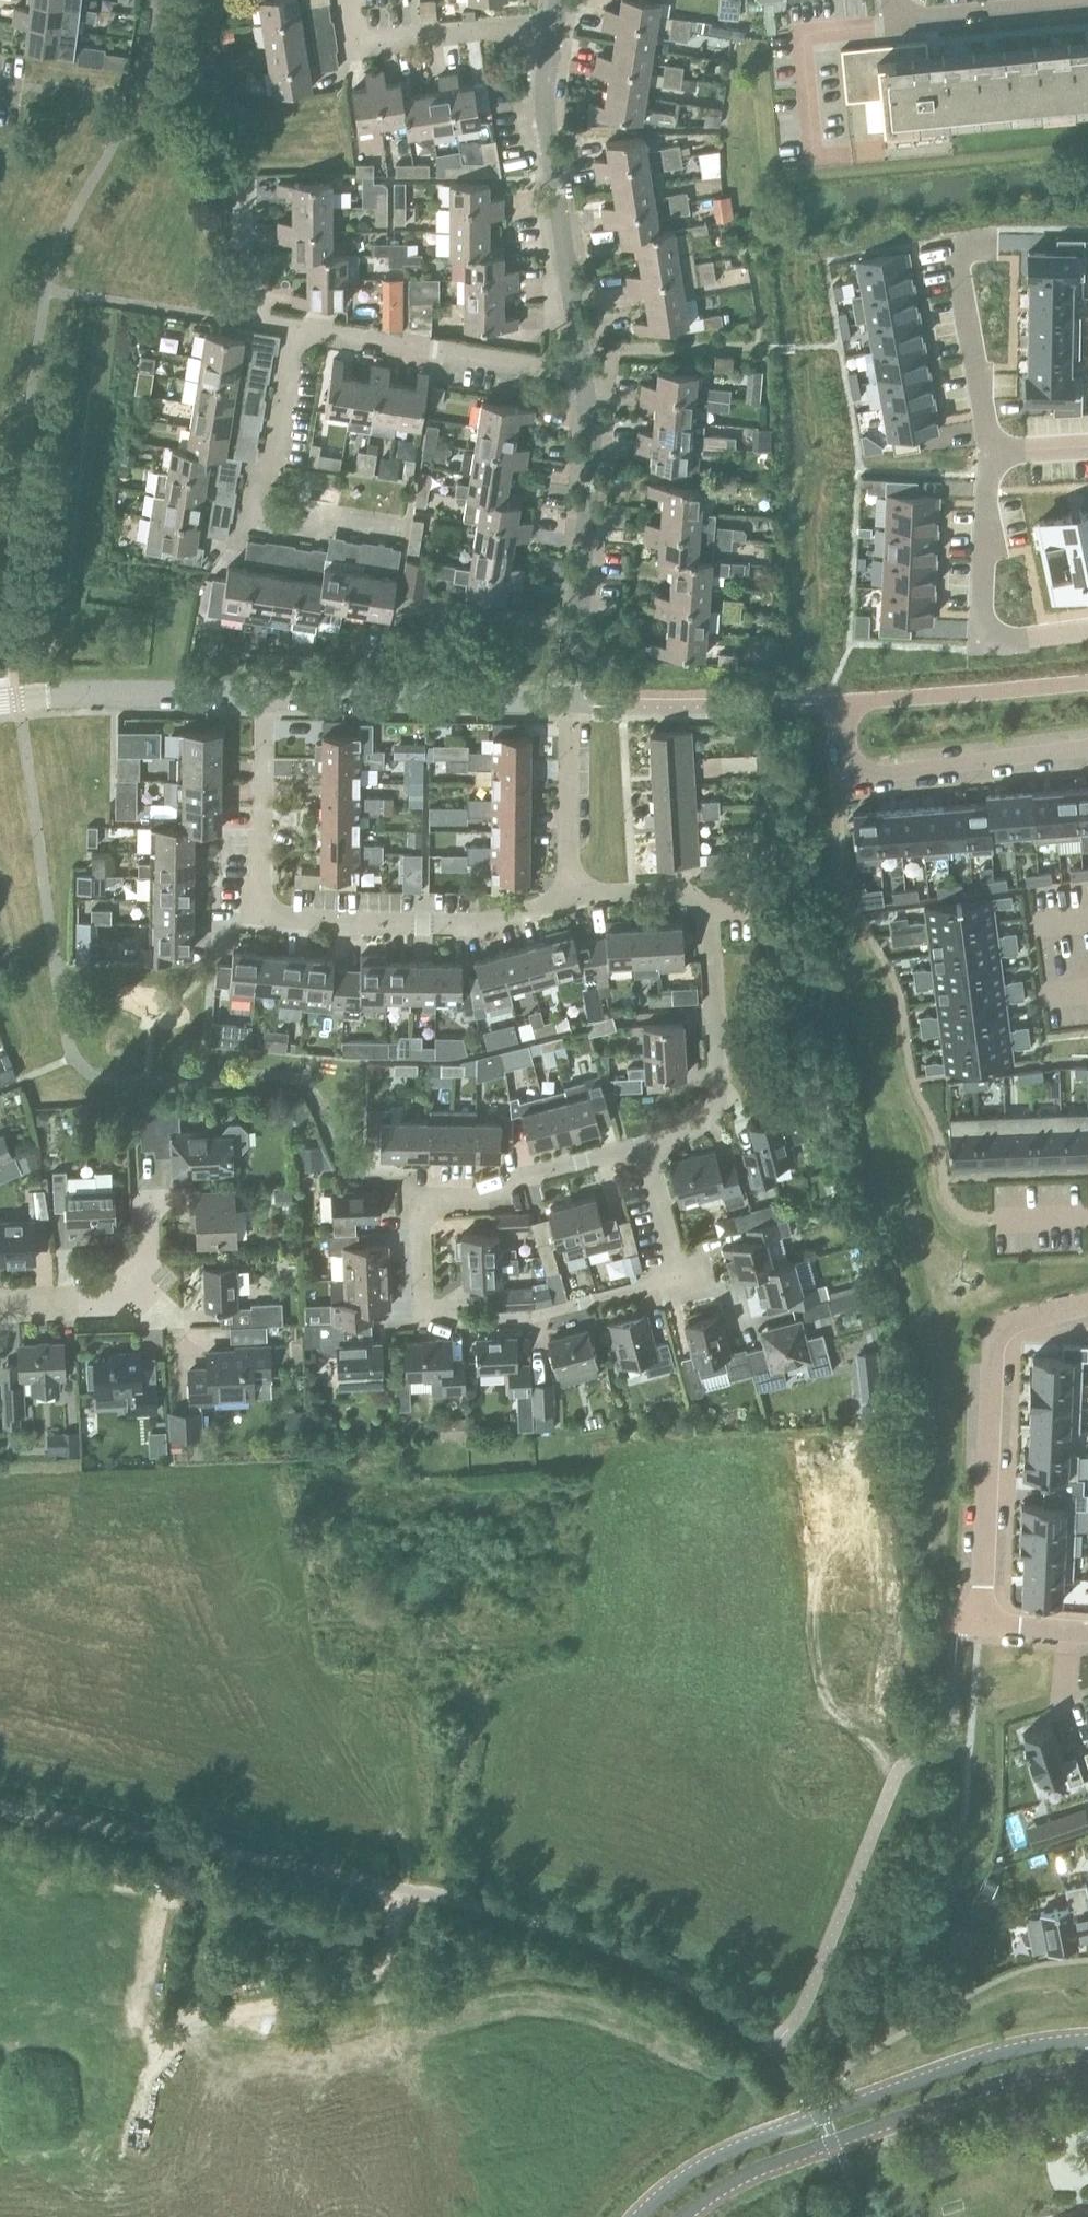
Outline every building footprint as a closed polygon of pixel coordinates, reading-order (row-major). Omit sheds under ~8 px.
[(37,0),(31,0),(30,7),(14,5),(12,22),(28,25),(28,22),(77,29),(77,31),(83,31),(84,17),(95,19),(95,18),(96,8),(80,6),(37,0)] [(301,15),(298,0),(259,0),(262,21),(301,15)] [(698,31),(699,19),(693,18),(692,21),(657,15),(660,0),(658,0),(620,0),(618,10),(603,8),(602,16),(656,24),(671,26),(689,29),(698,31)] [(308,5),(309,14),(330,11),(328,1),(308,5)] [(789,4),(791,19),(804,17),(802,2),(789,4)] [(330,11),(309,14),(310,23),(332,19),(330,11)] [(266,45),(304,39),(301,15),(262,21),(266,45)] [(652,48),(656,24),(602,16),(601,24),(615,27),(613,42),(652,48)] [(25,48),(80,55),(79,63),(105,66),(107,48),(91,45),(75,43),(77,31),(77,29),(28,22),(28,25),(25,48)] [(669,38),(687,40),(689,29),(671,26),(669,38)] [(233,29),(219,31),(221,42),(235,40),(233,29)] [(270,68),(308,62),(304,39),(266,45),(270,68)] [(846,101),(880,98),(884,136),(951,129),(950,111),(1087,97),(1087,47),(929,63),(927,41),(841,49),(846,101)] [(649,71),(652,48),(613,42),(611,56),(596,54),(595,63),(649,71)] [(336,49),(315,52),(317,61),(337,57),(336,49)] [(339,67),(337,57),(317,61),(318,70),(339,67)] [(308,62),(270,68),(274,92),(312,86),(308,62)] [(605,89),(645,95),(649,71),(595,63),(594,71),(608,73),(605,89)] [(665,63),(663,73),(682,76),(683,66),(665,63)] [(406,119),(400,80),(385,83),(382,68),(374,70),(382,123),(406,119)] [(358,127),(382,123),(374,70),(366,71),(368,85),(352,88),(358,127)] [(447,73),(455,126),(480,122),(478,111),(492,109),(489,85),(474,87),(473,83),(457,86),(455,71),(447,73)] [(432,130),(455,126),(447,73),(439,74),(441,89),(426,91),(432,130)] [(680,87),(682,76),(663,73),(661,84),(680,87)] [(432,130),(426,91),(411,93),(408,79),(400,80),(406,119),(408,134),(432,130)] [(645,95),(605,89),(603,103),(589,101),(587,110),(674,124),(676,113),(643,107),(645,95)] [(594,168),(648,159),(644,135),(605,142),(607,158),(593,160),(594,168)] [(461,163),(461,174),(478,174),(501,174),(495,140),(482,142),(486,163),(478,163),(461,163)] [(663,150),(664,157),(683,155),(681,146),(663,150)] [(683,155),(664,157),(667,170),(685,166),(683,155)] [(612,189),(651,183),(648,159),(594,168),(596,177),(610,175),(612,189)] [(357,163),(356,175),(374,175),(374,163),(357,163)] [(396,163),(396,173),(411,174),(411,163),(396,163)] [(429,163),(411,163),(411,174),(429,174),(429,163)] [(445,163),(445,174),(461,174),(461,163),(445,163)] [(293,191),(293,204),(331,204),(345,204),(345,190),(331,190),(331,181),(278,181),(278,191),(293,191)] [(450,205),(504,206),(504,197),(490,197),(489,181),(450,181),(450,205)] [(602,215),(655,207),(651,183),(612,189),(615,204),(600,207),(602,215)] [(375,204),(387,204),(387,189),(375,189),(375,204)] [(394,204),(406,204),(406,189),(394,189),(394,204)] [(688,191),(670,194),(672,204),(690,201),(688,191)] [(692,213),(690,201),(672,204),(672,205),(674,216),(692,213)] [(278,221),(278,229),(331,229),(331,204),(293,204),(293,221),(278,221)] [(387,222),(387,204),(375,204),(375,223),(387,222)] [(406,222),(406,204),(394,204),(394,222),(406,222)] [(504,214),(504,206),(450,205),(450,230),(490,230),(490,214),(504,214)] [(659,230),(659,229),(655,207),(602,215),(603,223),(617,221),(620,236),(659,230)] [(709,224),(689,227),(691,238),(711,235),(709,224)] [(638,257),(677,251),(673,227),(659,229),(659,230),(620,236),(622,247),(636,244),(638,257)] [(331,253),(331,229),(278,229),(278,238),(293,238),(293,252),(331,253)] [(490,245),(490,230),(450,230),(450,254),(464,254),(504,255),(504,245),(490,245)] [(1028,277),(1031,277),(1031,276),(1070,276),(1070,278),(1084,278),(1084,253),(1087,253),(1087,238),(1085,238),(1057,238),(1057,252),(1029,251),(1028,277)] [(374,254),(388,254),(390,254),(390,242),(374,242),(374,254)] [(390,242),(390,254),(405,253),(408,253),(407,242),(390,242)] [(627,283),(681,275),(677,251),(638,257),(640,273),(626,275),(627,283)] [(346,253),(331,253),(293,252),(293,262),(307,262),(307,276),(346,276),(346,253)] [(405,253),(390,254),(388,254),(389,265),(404,265),(405,253)] [(405,253),(404,265),(422,265),(422,253),(408,253),(405,253)] [(904,253),(858,261),(863,293),(909,285),(904,253)] [(504,269),(504,255),(464,254),(464,278),(519,278),(519,269),(504,269)] [(694,262),(695,273),(714,270),(714,269),(713,259),(694,262)] [(716,280),(714,270),(695,273),(697,283),(716,280)] [(645,305),(685,298),(681,275),(627,283),(628,292),(643,289),(645,305)] [(346,302),(346,276),(307,276),(307,292),(293,292),(293,302),(346,302)] [(1031,277),(1031,295),(1070,296),(1070,295),(1070,278),(1070,276),(1031,276),(1031,277)] [(402,278),(382,279),(382,304),(402,304),(402,291),(402,278)] [(440,278),(408,278),(408,301),(420,301),(432,301),(440,301),(440,278)] [(519,286),(519,278),(464,278),(464,301),(504,301),(504,286),(519,286)] [(844,296),(842,283),(833,285),(835,298),(844,296)] [(855,294),(852,295),(856,322),(868,320),(914,312),(909,285),(863,293),(855,294)] [(1031,295),(1030,315),(1075,316),(1075,315),(1075,295),(1070,295),(1070,296),(1031,295)] [(648,319),(633,321),(635,331),(689,322),(685,298),(645,305),(648,319)] [(420,301),(408,301),(408,326),(432,327),(432,301),(420,301)] [(504,301),(464,301),(464,325),(472,325),(472,330),(493,330),(493,326),(519,325),(519,316),(504,316),(504,301)] [(849,324),(846,311),(838,312),(840,325),(849,324)] [(914,312),(868,320),(873,350),(919,342),(914,312)] [(723,324),(721,313),(702,316),(704,327),(723,324)] [(1030,315),(1030,335),(1080,336),(1080,315),(1075,315),(1075,316),(1030,315)] [(851,337),(849,324),(840,325),(842,338),(851,337)] [(205,331),(202,353),(240,359),(242,350),(251,351),(251,347),(277,351),(280,333),(244,328),(243,336),(205,331)] [(1030,335),(1030,354),(1069,355),(1069,356),(1079,356),(1080,336),(1030,335)] [(873,350),(865,351),(870,381),(878,379),(925,371),(919,342),(873,350)] [(246,377),(247,372),(238,371),(240,359),(202,353),(198,377),(245,384),(246,377)] [(716,354),(715,366),(732,368),(733,355),(716,354)] [(1029,373),(1029,374),(1068,375),(1068,374),(1069,356),(1069,355),(1030,354),(1029,373)] [(350,414),(355,374),(340,372),(343,358),(333,356),(325,410),(350,414)] [(371,432),(374,418),(382,364),(373,363),(370,377),(355,374),(350,414),(347,428),(371,432)] [(396,421),(403,382),(387,380),(389,365),(382,364),(374,418),(396,421)] [(642,383),(642,392),(695,396),(711,397),(730,398),(731,388),(695,385),(696,372),(694,372),(695,365),(676,364),(676,370),(658,369),(657,384),(642,383)] [(403,382),(396,421),(420,425),(429,371),(419,370),(417,384),(403,382)] [(757,399),(756,370),(743,370),(744,399),(757,399)] [(848,371),(850,385),(859,383),(857,370),(848,371)] [(925,371),(878,379),(883,407),(930,398),(925,371)] [(1026,373),(1026,399),(1054,399),(1054,414),(1081,412),(1082,374),(1068,374),(1068,375),(1029,374),(1029,373),(1026,373)] [(234,396),(243,398),(243,395),(245,384),(198,377),(194,399),(233,406),(234,396)] [(246,377),(245,384),(266,388),(267,380),(246,377)] [(861,396),(859,383),(850,385),(853,398),(861,396)] [(266,388),(245,384),(243,395),(264,398),(266,388)] [(445,387),(433,386),(430,402),(442,404),(445,387)] [(694,407),(695,396),(642,392),(641,400),(655,401),(654,416),(693,419),(694,407)] [(729,410),(730,398),(711,397),(711,408),(729,410)] [(930,398),(883,407),(889,439),(892,438),(894,452),(920,448),(917,434),(935,431),(930,398)] [(229,430),(233,406),(194,399),(191,424),(229,430)] [(478,423),(517,429),(519,415),(533,417),(535,408),(482,400),(478,423)] [(639,431),(638,439),(691,444),(726,447),(727,435),(703,433),(704,420),(693,419),(654,416),(653,432),(639,431)] [(437,440),(438,440),(441,425),(427,423),(425,438),(437,440)] [(514,445),(517,429),(478,423),(475,446),(527,454),(528,448),(514,445)] [(225,454),(229,430),(191,424),(187,448),(225,454)] [(239,424),(237,431),(258,435),(259,427),(239,424)] [(257,444),(258,435),(237,431),(236,441),(257,444)] [(438,443),(438,440),(437,440),(425,438),(422,456),(450,460),(452,445),(438,443)] [(698,477),(699,455),(726,457),(726,447),(691,444),(638,439),(637,448),(652,449),(651,464),(671,466),(670,475),(698,477)] [(311,442),(308,463),(318,464),(321,444),(311,442)] [(172,446),(169,469),(207,475),(210,452),(225,454),(187,448),(172,446)] [(526,464),(527,454),(475,446),(471,469),(509,475),(511,462),(526,464)] [(365,472),(368,451),(358,449),(355,470),(365,472)] [(368,451),(365,472),(374,473),(377,452),(368,451)] [(415,458),(406,457),(402,477),(412,479),(415,458)] [(154,491),(203,499),(207,475),(169,469),(158,467),(154,491)] [(217,469),(216,476),(236,480),(237,472),(217,469)] [(457,482),(455,493),(467,495),(481,498),(519,504),(521,494),(507,492),(509,475),(471,469),(469,484),(457,482)] [(417,487),(429,489),(432,472),(420,470),(417,487)] [(332,508),(331,472),(302,473),(302,482),(308,482),(309,509),(332,508)] [(236,480),(216,476),(214,487),(235,490),(236,480)] [(886,479),(885,494),(888,494),(886,526),(933,528),(935,496),(917,495),(918,481),(886,479)] [(720,480),(720,490),(738,491),(738,481),(720,480)] [(662,509),(700,512),(702,487),(649,482),(648,492),(663,493),(662,509)] [(112,487),(112,496),(139,497),(140,488),(112,487)] [(427,505),(429,489),(417,487),(415,503),(427,505)] [(151,515),(199,523),(203,499),(154,491),(151,515)] [(465,510),(464,517),(478,519),(530,528),(532,521),(517,519),(519,504),(481,498),(479,512),(465,510)] [(718,514),(700,512),(662,509),(661,523),(646,522),(645,531),(735,539),(736,527),(717,526),(718,514)] [(1039,520),(1054,593),(1087,586),(1087,510),(1082,511),(1082,510),(1080,510),(1081,512),(1071,514),(1071,512),(1069,512),(1069,514),(1039,520)] [(196,545),(199,523),(151,515),(145,551),(164,554),(166,543),(176,544),(174,559),(202,563),(204,546),(196,545)] [(209,516),(208,524),(229,528),(230,519),(209,516)] [(410,531),(422,533),(424,519),(412,517),(410,531)] [(529,537),(530,528),(478,519),(474,542),(512,548),(515,535),(529,537)] [(206,534),(227,537),(229,528),(208,524),(206,534)] [(886,526),(885,556),(932,559),(933,528),(886,526)] [(419,552),(422,533),(410,531),(407,550),(419,552)] [(734,549),(735,539),(645,531),(645,539),(659,540),(658,555),(715,559),(716,548),(734,549)] [(255,561),(259,540),(248,538),(244,559),(255,561)] [(345,539),(341,560),(350,561),(353,540),(345,539)] [(262,562),(266,541),(259,540),(255,561),(262,562)] [(362,541),(353,540),(350,561),(359,562),(362,541)] [(510,565),(512,548),(474,542),(470,566),(523,575),(524,567),(510,565)] [(270,611),(268,622),(291,625),(304,547),(295,546),(292,567),(290,566),(288,575),(275,573),(270,611)] [(392,546),(389,567),(398,569),(401,548),(392,546)] [(309,569),(312,548),(304,547),(291,625),(316,629),(325,566),(324,566),(322,580),(309,578),(311,570),(309,569)] [(747,562),(715,559),(658,555),(658,564),(672,565),(671,581),(710,584),(710,575),(727,576),(731,573),(746,574),(747,562)] [(857,568),(865,569),(866,555),(857,555),(857,568)] [(885,556),(883,586),(931,589),(932,559),(885,556)] [(405,558),(400,590),(422,594),(427,561),(405,558)] [(523,575),(470,566),(456,564),(454,577),(468,579),(466,592),(504,598),(507,582),(522,584),(523,575)] [(208,612),(246,618),(248,607),(254,569),(228,566),(226,580),(214,577),(208,612)] [(343,608),(349,570),(325,566),(318,617),(340,621),(343,608)] [(248,607),(246,618),(268,622),(270,611),(275,573),(254,569),(248,607)] [(367,611),(373,573),(349,570),(343,608),(367,611)] [(373,573),(367,611),(390,615),(396,577),(373,573)] [(708,608),(710,584),(671,581),(670,595),(655,594),(655,603),(708,608)] [(883,587),(882,619),(885,620),(885,635),(911,635),(912,622),(930,622),(932,589),(883,587)] [(724,599),(724,609),(744,611),(744,600),(724,599)] [(706,631),(708,608),(655,603),(654,611),(669,612),(667,628),(706,631)] [(724,609),(724,620),(743,621),(744,611),(724,609)] [(704,655),(706,631),(667,628),(666,643),(652,642),(651,651),(704,655)] [(737,665),(738,654),(719,652),(718,663),(737,665)] [(480,733),(480,719),(444,718),(444,732),(480,733)] [(316,743),(316,758),(323,758),(323,757),(360,757),(368,757),(368,749),(371,749),(371,723),(359,723),(359,733),(323,733),(323,743),(316,743)] [(178,755),(222,755),(222,731),(178,730),(178,755)] [(651,759),(693,756),(691,730),(650,732),(651,759)] [(118,731),(117,754),(144,755),(152,755),(161,755),(161,732),(144,732),(118,731)] [(530,759),(530,735),(493,735),(493,750),(486,750),(486,759),(493,759),(530,759)] [(765,736),(756,736),(756,753),(766,753),(765,736)] [(425,758),(425,746),(425,742),(406,742),(406,758),(424,758),(425,758)] [(323,758),(322,780),(360,781),(360,766),(367,766),(376,766),(376,749),(371,749),(368,749),(368,757),(360,757),(323,757),(323,758)] [(478,767),(478,750),(468,750),(468,759),(468,767),(478,767)] [(530,783),(530,759),(493,759),(486,759),(486,750),(478,750),(478,767),(493,768),(492,783),(530,783)] [(766,770),(766,753),(756,753),(757,770),(766,770)] [(221,780),(222,755),(178,755),(178,779),(221,780)] [(653,785),(694,783),(693,756),(651,759),(653,785)] [(118,781),(130,781),(130,761),(118,761),(118,781)] [(221,804),(221,780),(178,779),(177,803),(221,804)] [(322,780),(322,804),(359,804),(367,804),(367,796),(359,796),(360,781),(322,780)] [(529,807),(530,783),(492,783),(492,797),(487,797),(486,806),(492,806),(529,807)] [(653,785),(655,811),(696,809),(694,783),(653,785)] [(1076,788),(1080,832),(1081,832),(1087,831),(1087,787),(1076,788)] [(1080,832),(1076,788),(1054,790),(1058,839),(1081,837),(1081,832),(1080,832)] [(117,802),(137,802),(137,790),(117,790),(117,802)] [(1058,839),(1054,790),(1032,792),(1035,831),(1034,831),(1035,841),(1058,839)] [(1035,831),(1032,792),(1009,793),(1013,833),(1034,831),(1035,831)] [(1013,833),(1009,793),(986,795),(987,802),(988,802),(990,834),(991,834),(1013,833)] [(322,804),(322,828),(359,828),(359,813),(367,813),(376,813),(376,796),(367,796),(367,804),(359,804),(322,804)] [(376,796),(376,813),(383,813),(383,805),(384,796),(376,796)] [(477,815),(477,797),(468,797),(468,806),(468,814),(477,815)] [(529,830),(529,807),(492,806),(486,806),(487,797),(477,797),(477,815),(492,815),(492,830),(529,830)] [(702,799),(703,808),(720,807),(719,798),(702,799)] [(137,817),(137,802),(117,802),(117,817),(137,817)] [(990,834),(988,802),(987,802),(965,804),(969,848),(968,848),(969,853),(993,851),(991,834),(990,834)] [(151,818),(151,827),(195,828),(195,827),(221,827),(221,804),(177,803),(177,818),(151,818)] [(969,848),(965,804),(943,805),(947,850),(948,850),(968,848),(969,848)] [(943,805),(921,807),(924,846),(923,846),(924,857),(949,855),(948,850),(947,850),(943,805)] [(720,816),(720,807),(703,808),(703,817),(720,816)] [(921,807),(899,809),(902,848),(923,846),(924,846),(921,807)] [(697,835),(696,809),(655,811),(656,837),(697,835)] [(899,809),(877,811),(880,850),(881,850),(902,848),(899,809)] [(460,831),(461,811),(442,810),(441,830),(460,831)] [(880,850),(877,811),(853,813),(855,830),(853,830),(853,835),(855,835),(857,862),(882,860),(881,850),(880,850)] [(131,826),(130,849),(141,850),(141,826),(131,826)] [(89,827),(89,846),(100,846),(100,827),(89,827)] [(194,852),(195,828),(151,827),(150,851),(194,852)] [(322,828),(322,851),(359,852),(365,852),(366,852),(366,851),(366,843),(365,843),(359,843),(359,828),(322,828)] [(529,854),(529,830),(492,830),(492,844),(487,845),(487,853),(492,853),(529,854)] [(658,864),(699,862),(697,835),(656,837),(658,864)] [(322,851),(322,875),(358,876),(359,860),(366,860),(374,860),(375,860),(375,843),(374,843),(366,843),(366,851),(366,852),(365,852),(359,852),(322,851)] [(375,843),(375,860),(383,860),(383,852),(383,843),(375,843)] [(476,862),(477,844),(468,845),(467,853),(467,862),(476,862)] [(529,878),(529,854),(492,853),(487,853),(487,845),(477,844),(476,862),(492,862),(492,878),(529,878)] [(194,875),(194,852),(150,851),(150,863),(141,864),(141,875),(150,875),(194,875)] [(706,861),(723,860),(722,851),(705,852),(706,861)] [(108,857),(92,857),(92,874),(108,875),(108,857)] [(1083,868),(1070,869),(1071,879),(1084,878),(1083,868)] [(288,885),(310,886),(310,872),(288,872),(288,885)] [(1051,872),(1038,873),(1040,883),(1052,882),(1051,872)] [(414,889),(415,874),(401,873),(401,888),(414,889)] [(1038,873),(1026,875),(1027,885),(1040,883),(1038,873)] [(92,874),(92,894),(108,894),(108,875),(92,874)] [(150,898),(194,898),(194,875),(150,875),(150,898)] [(1006,877),(994,879),(995,889),(1008,887),(1006,877)] [(994,879),(981,881),(983,891),(995,889),(994,879)] [(962,883),(950,885),(951,895),(963,893),(962,883)] [(950,885),(937,886),(938,896),(951,895),(950,885)] [(918,889),(905,890),(907,900),(919,899),(918,889)] [(905,890),(893,892),(894,902),(907,900),(905,890)] [(883,893),(871,895),(872,905),(884,903),(883,893)] [(1011,895),(999,896),(1000,906),(1013,905),(1011,895)] [(992,896),(958,900),(962,925),(995,921),(992,896)] [(194,923),(194,898),(150,898),(150,922),(194,923)] [(958,900),(924,905),(928,930),(962,925),(958,900)] [(109,922),(109,909),(92,909),(92,921),(109,922)] [(634,962),(631,926),(631,919),(605,921),(606,927),(606,935),(590,938),(597,985),(609,982),(608,974),(610,973),(609,963),(634,962)] [(920,920),(907,922),(909,932),(921,930),(920,920)] [(995,921),(962,925),(965,949),(998,944),(995,921)] [(143,947),(143,960),(171,960),(171,947),(193,946),(194,923),(150,922),(150,947),(143,947)] [(656,924),(658,960),(659,969),(685,967),(682,923),(656,924)] [(634,962),(658,960),(656,924),(631,926),(634,962)] [(962,925),(928,930),(931,953),(965,949),(962,925)] [(563,926),(545,931),(548,940),(557,974),(572,970),(574,977),(577,979),(584,978),(586,987),(597,985),(590,938),(574,941),(572,933),(566,935),(563,926)] [(921,930),(909,932),(910,942),(923,940),(921,930)] [(1016,932),(1003,934),(1005,943),(1017,942),(1016,932)] [(548,940),(524,946),(533,981),(535,987),(549,984),(559,981),(557,974),(548,940)] [(1017,942),(1005,943),(1006,953),(1019,952),(1017,942)] [(998,944),(965,949),(968,972),(1001,968),(998,944)] [(535,988),(533,981),(524,946),(500,953),(508,987),(523,983),(525,990),(535,988)] [(258,952),(233,949),(231,971),(219,970),(216,995),(254,998),(255,988),(258,952)] [(965,949),(931,953),(934,976),(968,972),(965,949)] [(258,952),(255,988),(279,990),(282,954),(258,952)] [(471,979),(472,989),(475,1015),(488,1013),(487,1009),(512,1003),(508,987),(500,953),(475,959),(480,977),(471,979)] [(305,992),(308,957),(282,954),(279,990),(283,990),(282,1000),(303,1002),(304,992),(305,992)] [(343,1015),(347,967),(334,967),(334,959),(308,957),(305,992),(330,994),(329,1006),(333,1006),(332,1014),(343,1015)] [(384,1008),(385,997),(385,961),(361,961),(361,968),(347,967),(343,1015),(356,1016),(357,1007),(361,1007),(384,1008)] [(385,961),(385,997),(400,997),(400,1008),(410,1008),(410,997),(411,961),(385,961)] [(411,961),(410,997),(424,997),(424,1008),(435,1008),(435,997),(435,962),(411,961)] [(461,962),(435,962),(435,997),(449,998),(450,1002),(458,1008),(463,1007),(464,1017),(475,1015),(472,989),(461,989),(461,962)] [(926,967),(914,969),(915,979),(927,977),(926,967)] [(1001,968),(968,972),(971,995),(1004,991),(1001,968)] [(968,972),(934,976),(937,1000),(971,995),(968,972)] [(927,977),(915,979),(916,989),(929,987),(927,977)] [(1022,979),(1009,980),(1011,990),(1023,989),(1022,979)] [(661,992),(662,1003),(701,1001),(701,987),(661,989),(662,992),(661,992)] [(1023,989),(1011,990),(1012,1000),(1025,999),(1023,989)] [(1004,991),(971,995),(974,1019),(1007,1015),(1004,991)] [(649,1004),(662,1003),(661,992),(649,993),(649,1004)] [(971,995),(937,1000),(940,1023),(974,1019),(971,995)] [(547,1032),(544,1021),(542,1013),(530,1016),(532,1024),(535,1035),(547,1032)] [(932,1014),(920,1016),(921,1026),(933,1024),(932,1014)] [(1007,1015),(974,1019),(977,1042),(1010,1038),(1007,1015)] [(590,1022),(592,1035),(619,1030),(616,1017),(590,1022)] [(544,1021),(547,1032),(558,1029),(555,1018),(544,1021)] [(974,1019),(940,1023),(943,1047),(977,1042),(974,1019)] [(514,1038),(527,1036),(524,1020),(511,1023),(514,1038)] [(644,1050),(685,1048),(683,1022),(643,1024),(644,1050)] [(933,1024),(921,1026),(922,1036),(935,1034),(933,1024)] [(1028,1026),(1015,1027),(1017,1037),(1029,1035),(1028,1026)] [(408,1056),(409,1034),(399,1034),(398,1056),(408,1056)] [(409,1034),(408,1056),(422,1056),(423,1034),(409,1034)] [(551,1038),(554,1048),(565,1045),(563,1034),(551,1038)] [(1029,1035),(1017,1037),(1018,1047),(1031,1045),(1029,1035)] [(264,1036),(263,1047),(275,1048),(275,1038),(264,1036)] [(288,1039),(275,1038),(275,1048),(287,1049),(288,1039)] [(543,1050),(554,1048),(551,1038),(540,1040),(543,1050)] [(1010,1038),(977,1042),(980,1067),(1014,1062),(1010,1038)] [(441,1040),(441,1055),(461,1055),(461,1040),(441,1040)] [(342,1057),(364,1059),(365,1044),(344,1042),(342,1057)] [(977,1042),(943,1047),(946,1071),(980,1067),(977,1042)] [(501,1050),(505,1068),(517,1065),(512,1047),(501,1050)] [(601,1078),(605,1092),(615,1091),(615,1090),(642,1089),(641,1076),(646,1076),(686,1073),(685,1048),(644,1050),(645,1065),(628,1066),(629,1076),(614,1077),(614,1078),(601,1078)] [(505,1068),(501,1050),(489,1053),(478,1057),(477,1077),(505,1070),(505,1068)] [(938,1061),(926,1062),(927,1072),(939,1071),(938,1061)] [(395,1072),(406,1073),(407,1062),(394,1062),(395,1072)] [(407,1062),(406,1073),(418,1073),(418,1062),(407,1062)] [(442,1073),(454,1073),(454,1063),(442,1063),(442,1073)] [(454,1063),(454,1073),(465,1074),(465,1063),(454,1063)] [(0,1069),(0,1083),(17,1076),(12,1064),(0,1069)] [(1087,1066),(1075,1067),(1075,1077),(1087,1076),(1087,1066)] [(1042,1069),(1030,1071),(1031,1081),(1044,1080),(1042,1069)] [(1030,1071),(1017,1073),(1019,1083),(1031,1081),(1030,1071)] [(988,1076),(975,1078),(977,1088),(989,1086),(988,1076)] [(975,1078),(963,1080),(964,1090),(977,1088),(975,1078)] [(565,1090),(576,1133),(600,1127),(598,1120),(611,1117),(604,1091),(592,1095),(588,1081),(564,1088),(565,1090)] [(552,1139),(576,1133),(565,1090),(541,1097),(552,1139)] [(530,1145),(552,1139),(541,1097),(523,1102),(521,1097),(511,1100),(516,1118),(523,1116),(530,1145)] [(179,1107),(140,1109),(141,1139),(154,1138),(155,1148),(173,1147),(173,1155),(174,1171),(208,1169),(208,1173),(233,1172),(232,1155),(244,1154),(251,1147),(250,1131),(242,1124),(232,1125),(224,1132),(224,1134),(208,1135),(208,1131),(181,1132),(179,1107)] [(429,1155),(452,1155),(453,1110),(430,1109),(430,1119),(429,1155)] [(380,1154),(404,1155),(405,1119),(393,1119),(393,1111),(367,1110),(367,1145),(381,1146),(380,1154)] [(453,1110),(452,1155),(475,1156),(476,1120),(476,1110),(453,1110)] [(1060,1112),(1062,1161),(1087,1160),(1087,1111),(1060,1112)] [(92,1112),(92,1129),(106,1129),(106,1112),(92,1112)] [(1060,1112),(1033,1113),(1035,1162),(1062,1161),(1060,1112)] [(1033,1113),(1005,1115),(1007,1163),(1035,1162),(1033,1113)] [(1005,1115),(978,1116),(980,1164),(1007,1163),(1005,1115)] [(514,1149),(514,1117),(501,1116),(500,1120),(476,1120),(475,1156),(500,1156),(500,1149),(514,1149)] [(751,1127),(759,1155),(744,1159),(751,1186),(777,1179),(773,1165),(789,1161),(785,1145),(808,1139),(802,1116),(779,1122),(779,1120),(751,1127)] [(950,1146),(948,1146),(948,1151),(951,1151),(951,1165),(980,1164),(978,1116),(949,1117),(950,1146)] [(429,1155),(430,1119),(405,1119),(404,1155),(429,1155)] [(14,1155),(13,1153),(4,1132),(0,1133),(0,1161),(14,1155)] [(298,1147),(300,1166),(300,1170),(311,1169),(322,1168),(322,1160),(321,1145),(306,1147),(298,1147)] [(714,1151),(670,1162),(680,1197),(697,1193),(698,1197),(722,1191),(723,1196),(724,1196),(727,1207),(746,1202),(743,1191),(734,1158),(717,1163),(714,1151)] [(67,1169),(53,1170),(55,1209),(68,1209),(69,1227),(115,1225),(113,1189),(112,1189),(111,1171),(95,1172),(95,1176),(67,1177),(67,1169)] [(52,1217),(47,1181),(31,1182),(32,1190),(30,1190),(32,1218),(52,1217)] [(334,1233),(357,1232),(356,1219),(377,1218),(377,1190),(333,1192),(334,1220),(334,1233)] [(233,1192),(213,1193),(214,1206),(193,1207),(193,1216),(199,1216),(200,1242),(236,1240),(233,1192)] [(595,1195),(572,1202),(586,1256),(623,1245),(625,1253),(638,1250),(629,1218),(616,1222),(617,1224),(604,1228),(595,1195)] [(572,1202),(549,1208),(558,1245),(563,1244),(568,1261),(586,1256),(572,1202)] [(529,1211),(495,1213),(496,1229),(530,1227),(529,1211)] [(755,1225),(746,1228),(749,1241),(724,1247),(732,1277),(752,1272),(774,1266),(773,1265),(766,1239),(792,1232),(788,1217),(768,1222),(755,1225)] [(32,1220),(0,1221),(0,1260),(33,1259),(32,1220)] [(346,1276),(389,1274),(387,1244),(359,1245),(359,1232),(357,1232),(334,1233),(328,1233),(329,1252),(344,1251),(346,1276)] [(463,1256),(463,1257),(517,1254),(516,1246),(500,1247),(500,1232),(462,1234),(462,1238),(455,1239),(456,1256),(463,1256)] [(552,1240),(539,1243),(548,1275),(561,1271),(552,1240)] [(517,1254),(463,1257),(464,1282),(502,1281),(501,1265),(517,1265),(517,1254)] [(821,1299),(830,1296),(829,1294),(826,1282),(817,1285),(802,1289),(794,1260),(773,1265),(774,1266),(752,1272),(760,1303),(786,1296),(789,1307),(821,1299)] [(215,1307),(215,1308),(238,1306),(236,1266),(204,1267),(205,1278),(206,1278),(207,1307),(215,1307)] [(332,1321),(344,1321),(363,1320),(363,1319),(374,1319),(373,1306),(390,1305),(389,1274),(346,1276),(347,1302),(331,1302),(332,1321)] [(829,1294),(830,1296),(833,1309),(872,1299),(868,1284),(829,1294)] [(533,1285),(495,1287),(496,1309),(534,1307),(533,1285)] [(283,1323),(282,1301),(251,1302),(252,1306),(252,1325),(283,1323)] [(645,1313),(612,1322),(623,1365),(644,1359),(648,1374),(675,1367),(668,1341),(653,1345),(645,1313)] [(753,1372),(747,1349),(746,1346),(729,1351),(719,1314),(686,1323),(694,1356),(683,1359),(693,1397),(706,1394),(707,1390),(704,1377),(727,1371),(729,1378),(753,1372)] [(747,1349),(753,1372),(757,1390),(787,1381),(783,1367),(809,1361),(811,1371),(831,1366),(832,1370),(833,1369),(823,1332),(807,1337),(802,1318),(760,1329),(764,1345),(747,1349)] [(345,1343),(344,1321),(332,1321),(306,1322),(308,1346),(318,1346),(318,1347),(331,1353),(339,1353),(340,1381),(382,1380),(381,1341),(345,1343)] [(596,1363),(587,1329),(550,1339),(558,1373),(596,1363)] [(517,1335),(476,1337),(477,1369),(509,1368),(509,1394),(519,1394),(519,1411),(532,1410),(532,1400),(532,1393),(531,1361),(518,1362),(517,1335)] [(436,1340),(406,1342),(408,1377),(433,1376),(433,1392),(466,1391),(465,1358),(451,1359),(451,1338),(436,1338),(436,1340)] [(19,1344),(20,1367),(3,1368),(4,1384),(5,1413),(5,1426),(24,1426),(22,1383),(22,1378),(33,1378),(33,1395),(64,1393),(63,1377),(65,1377),(63,1342),(19,1344)] [(1030,1381),(1082,1383),(1083,1358),(1087,1359),(1087,1345),(1067,1344),(1066,1358),(1034,1356),(1033,1369),(1031,1369),(1031,1371),(1033,1371),(1033,1380),(1030,1380),(1030,1381)] [(192,1410),(172,1411),(173,1435),(202,1434),(200,1403),(211,1402),(211,1396),(254,1395),(252,1368),(270,1367),(269,1346),(236,1347),(236,1350),(208,1351),(209,1369),(190,1369),(192,1410)] [(877,1351),(857,1353),(862,1398),(882,1396),(877,1351)] [(89,1385),(96,1385),(97,1406),(127,1404),(127,1414),(158,1412),(156,1380),(142,1380),(140,1352),(120,1353),(120,1358),(95,1358),(95,1363),(88,1363),(89,1385)] [(1030,1381),(1029,1404),(1080,1407),(1081,1383),(1030,1381)] [(532,1400),(532,1410),(534,1431),(548,1430),(547,1416),(558,1415),(555,1384),(538,1385),(539,1395),(534,1396),(534,1400),(532,1400)] [(1029,1404),(1029,1405),(1031,1405),(1030,1428),(1079,1430),(1080,1407),(1029,1404)] [(1024,1450),(1024,1452),(1078,1454),(1078,1453),(1073,1453),(1074,1431),(1079,1431),(1079,1430),(1030,1428),(1029,1450),(1024,1450)] [(1024,1452),(1023,1476),(1045,1477),(1044,1490),(1083,1492),(1083,1478),(1077,1478),(1078,1454),(1024,1452)] [(1022,1503),(1021,1528),(1075,1530),(1076,1506),(1022,1503)] [(1021,1528),(1020,1552),(1074,1554),(1075,1530),(1021,1528)] [(1020,1552),(1019,1552),(1024,1553),(1023,1575),(1073,1578),(1074,1554),(1020,1552)] [(1023,1575),(1022,1600),(1061,1602),(1062,1578),(1073,1579),(1073,1578),(1023,1575)] [(1051,1724),(1024,1733),(1027,1742),(1024,1743),(1026,1748),(1035,1774),(1037,1773),(1041,1784),(1066,1776),(1069,1784),(1084,1779),(1075,1754),(1062,1758),(1051,1724)] [(1050,1820),(1055,1837),(1087,1826),(1087,1822),(1084,1809),(1050,1820)] [(1027,1919),(1033,1949),(1048,1947),(1049,1952),(1079,1946),(1078,1941),(1087,1939),(1087,1889),(1087,1882),(1065,1887),(1069,1905),(1041,1911),(1042,1916),(1027,1919)]
